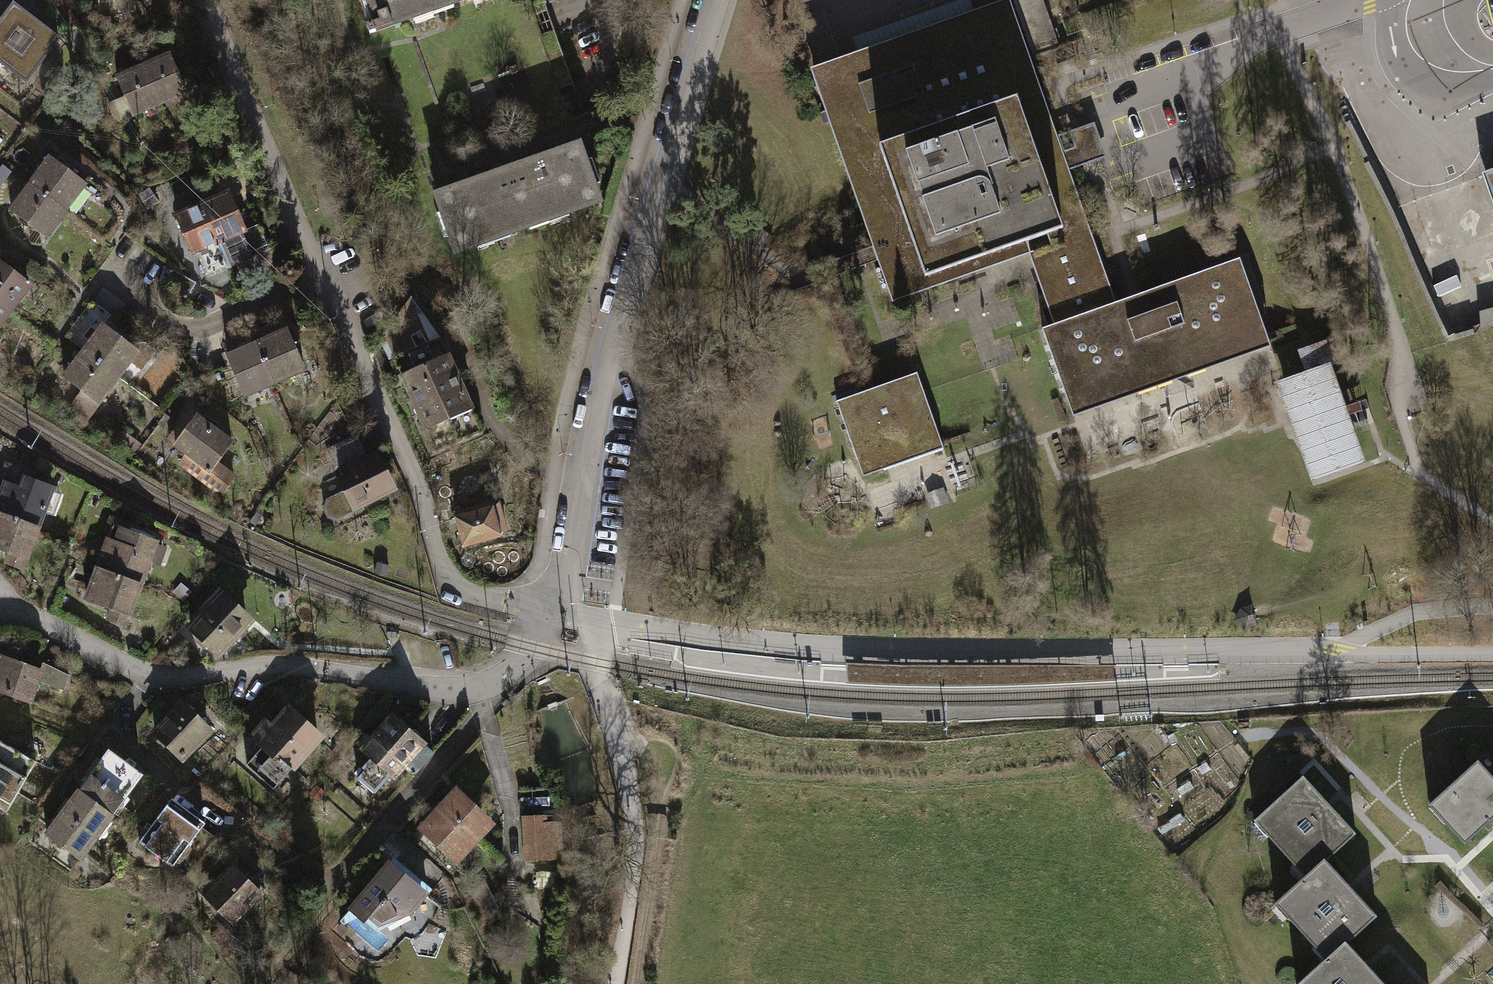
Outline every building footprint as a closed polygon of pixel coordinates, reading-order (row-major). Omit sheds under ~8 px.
[(6,0),(0,0),(0,18),(0,64),(24,82),(57,40),(6,0)] [(450,0),(366,0),(373,21),(366,24),(369,32),(412,18),(410,14),(450,0)] [(810,68),(873,246),(878,260),(892,301),(1029,253),(1054,323),(1116,301),(1070,169),(1066,160),(1063,151),(1010,0),(1004,0),(974,11),(861,50),(840,58),(817,66),(810,68)] [(974,11),(971,0),(958,0),(856,36),(861,50),(974,11)] [(1060,46),(1043,0),(1013,0),(1033,56),(1060,46)] [(1063,22),(1087,13),(1124,0),(1055,0),(1063,22)] [(168,54),(142,65),(159,103),(185,92),(168,54)] [(132,114),(159,103),(142,65),(115,77),(132,114)] [(1106,157),(1094,122),(1069,131),(1075,147),(1063,151),(1066,160),(1070,169),(1106,157)] [(577,143),(507,168),(525,221),(566,207),(568,211),(597,200),(577,143)] [(1418,177),(1492,387),(1492,207),(1481,173),(1492,169),(1492,150),(1418,177)] [(49,157),(30,183),(64,209),(84,183),(49,157)] [(527,226),(525,221),(507,168),(435,193),(455,252),(477,244),(475,237),(506,226),(508,233),(527,226)] [(1481,173),(1492,207),(1492,169),(1481,173)] [(44,235),(64,209),(30,183),(10,208),(44,235)] [(227,189),(201,201),(229,266),(250,257),(248,251),(265,244),(256,224),(245,229),(227,189)] [(207,275),(229,266),(201,201),(174,213),(191,252),(196,250),(207,275)] [(836,275),(878,260),(873,246),(809,268),(811,272),(814,282),(821,280),(860,392),(874,387),(836,275)] [(1042,327),(1073,415),(1271,346),(1240,258),(1141,293),(1134,295),(1116,301),(1054,323),(1042,327)] [(12,309),(28,286),(0,266),(0,300),(12,309)] [(193,281),(172,270),(164,286),(185,296),(193,281)] [(64,335),(83,350),(116,375),(136,350),(103,323),(111,314),(93,299),(64,335)] [(12,309),(0,300),(0,327),(12,309)] [(288,330),(257,342),(273,382),(303,370),(288,330)] [(439,338),(394,358),(436,451),(481,431),(439,338)] [(225,354),(229,365),(241,394),(273,382),(257,342),(225,354)] [(1311,372),(1325,367),(1329,365),(1323,346),(1304,353),(1311,372)] [(96,401),(116,375),(83,350),(63,375),(96,401)] [(217,403),(241,394),(229,365),(206,374),(217,403)] [(1311,372),(1283,381),(1317,477),(1359,462),(1339,408),(1335,396),(1325,367),(1311,372)] [(860,392),(836,400),(863,476),(944,448),(917,372),(874,387),(860,392)] [(1335,396),(1339,408),(1352,403),(1348,391),(1335,396)] [(178,425),(168,439),(191,455),(182,468),(219,494),(233,474),(216,462),(232,441),(194,414),(183,429),(178,425)] [(326,449),(334,466),(363,454),(355,436),(326,449)] [(363,454),(334,466),(345,490),(328,498),(323,507),(329,518),(337,519),(360,509),(357,503),(392,488),(374,449),(363,454)] [(0,498),(0,513),(37,528),(52,487),(10,471),(0,498)] [(454,515),(462,544),(497,535),(488,502),(460,510),(461,513),(454,515)] [(37,528),(0,513),(0,550),(25,559),(37,528)] [(104,545),(95,567),(144,585),(152,563),(162,567),(171,544),(130,529),(132,524),(110,516),(101,540),(100,543),(104,545)] [(132,617),(144,585),(95,567),(83,600),(111,610),(107,620),(127,627),(131,616),(132,617)] [(225,588),(189,625),(221,657),(258,620),(225,588)] [(0,655),(0,690),(28,700),(36,680),(40,670),(12,659),(14,652),(3,648),(0,655)] [(41,661),(40,670),(36,680),(64,690),(69,675),(41,661)] [(968,668),(852,669),(852,686),(968,685),(968,668)] [(179,704),(154,732),(182,758),(207,731),(179,704)] [(252,734),(263,744),(246,763),(272,787),(317,738),(287,711),(270,729),(263,722),(252,734)] [(389,714),(359,747),(393,777),(405,764),(414,772),(432,753),(389,714)] [(33,762),(0,743),(0,809),(7,813),(33,762)] [(107,751),(77,793),(109,815),(139,774),(107,751)] [(1478,759),(1429,804),(1464,843),(1492,817),(1492,775),(1478,759)] [(1305,875),(1306,876),(1325,858),(1326,860),(1328,858),(1356,832),(1303,775),(1254,820),(1305,875)] [(79,857),(109,815),(77,793),(47,834),(79,857)] [(428,826),(455,852),(480,826),(479,820),(457,795),(428,826)] [(171,798),(138,843),(168,865),(206,823),(171,798)] [(543,816),(521,818),(525,859),(561,856),(558,821),(543,822),(543,816)] [(1326,860),(1325,858),(1306,876),(1305,875),(1275,902),(1325,958),(1327,959),(1346,941),(1347,942),(1377,915),(1326,860)] [(386,859),(349,908),(366,923),(408,907),(421,889),(386,859)] [(259,893),(232,866),(203,895),(229,922),(259,893)] [(1384,982),(1347,942),(1346,941),(1327,959),(1325,958),(1296,983),(1381,983),(1384,982)]
